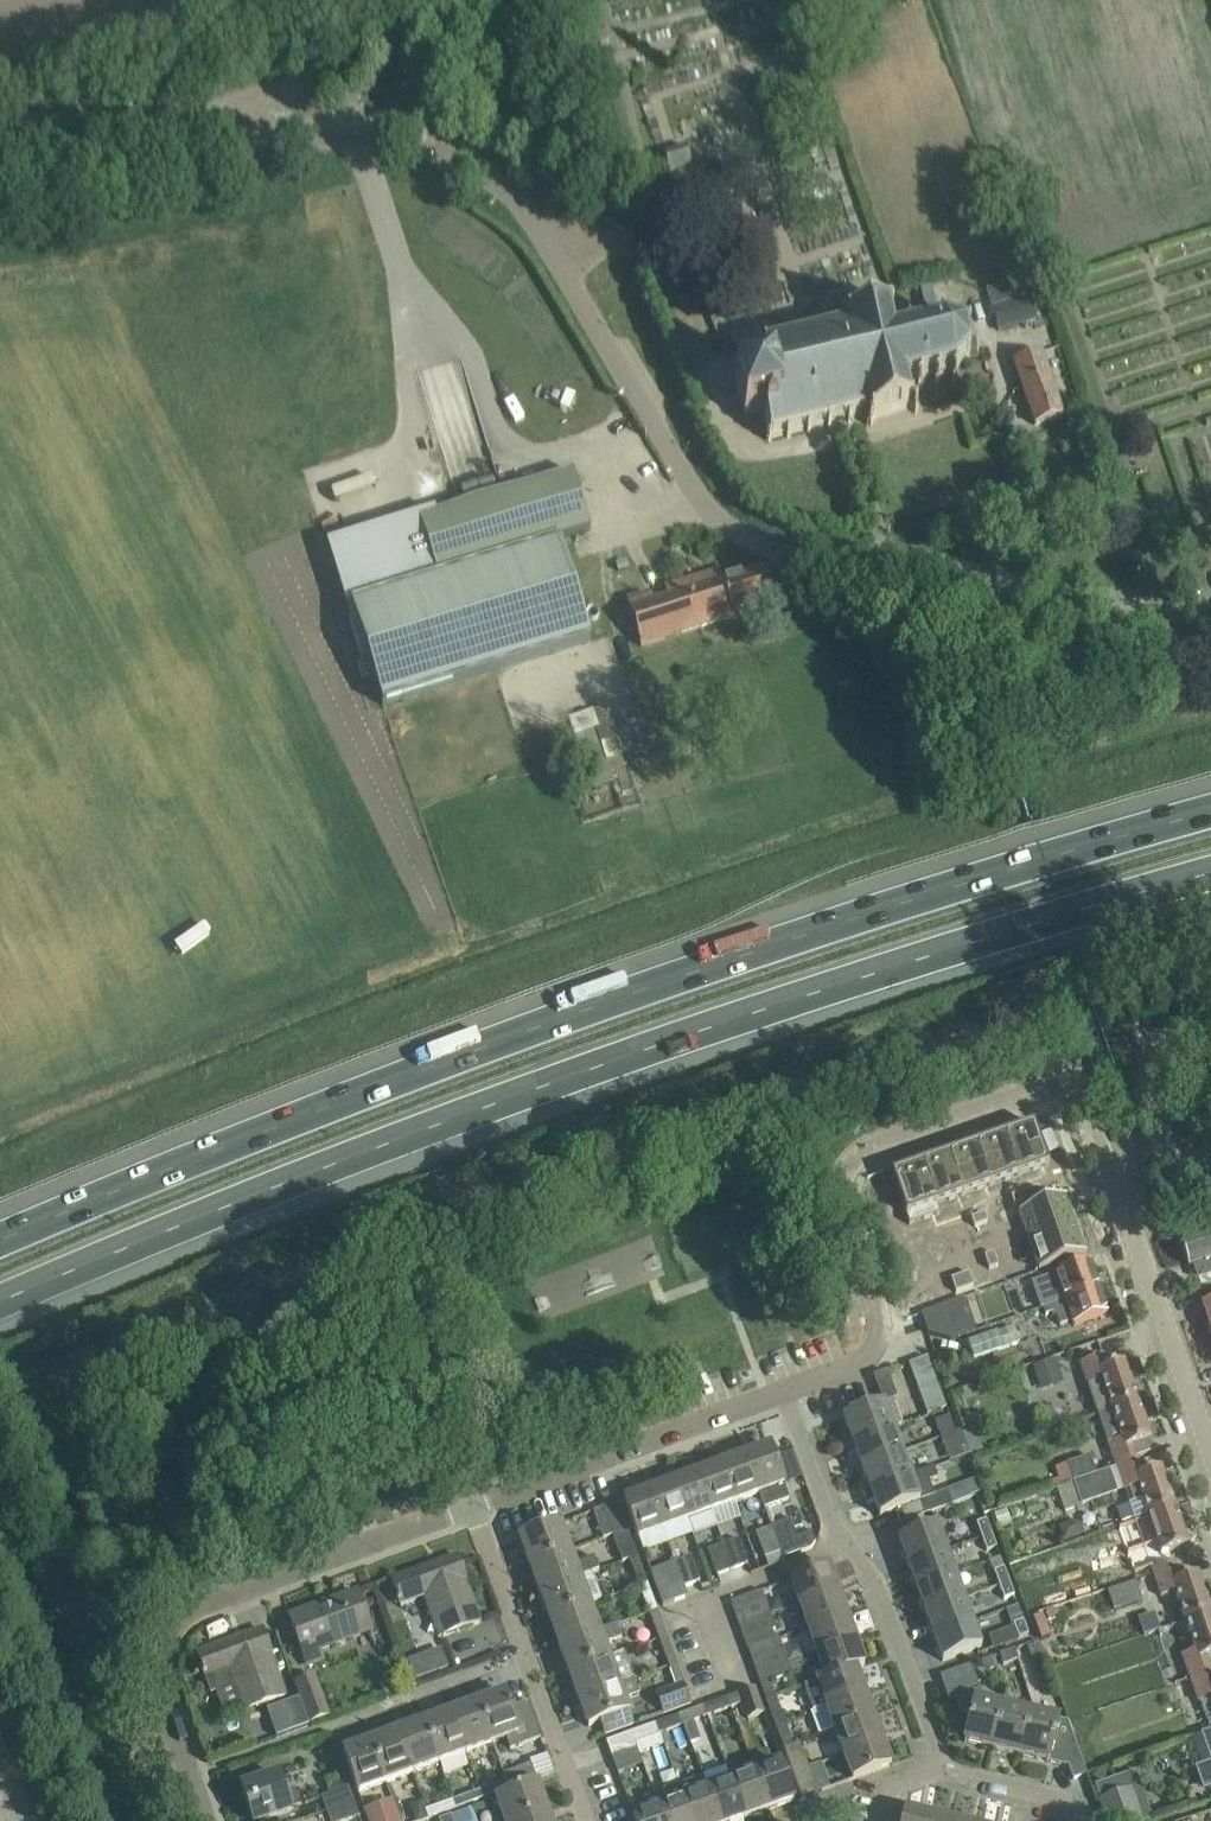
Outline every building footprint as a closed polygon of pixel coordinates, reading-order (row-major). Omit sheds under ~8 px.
[(664,152),(670,169),(692,162),(686,145),(664,152)] [(1037,318),(1023,274),(987,286),(1001,330),(1037,318)] [(851,305),(853,315),(848,316),(850,324),(765,346),(761,343),(759,346),(763,349),(769,370),(734,380),(744,418),(764,413),(769,436),(767,440),(770,442),(772,438),(869,414),(870,416),(867,425),(872,426),(875,418),(909,407),(916,413),(919,409),(912,403),(906,382),(951,371),(953,379),(958,377),(956,369),(970,355),(978,358),(979,353),(970,349),(964,326),(942,319),(895,332),(888,307),(878,310),(875,298),(851,305)] [(1014,361),(1035,425),(1063,416),(1041,352),(1014,361)] [(435,509),(328,544),(351,621),(350,622),(362,659),(368,658),(383,707),(470,679),(497,671),(591,641),(559,540),(591,531),(572,472),(437,515),(435,509)] [(627,600),(641,645),(775,604),(762,568),(722,583),(719,574),(666,590),(668,598),(652,603),(649,594),(627,600)] [(1033,1124),(1005,1134),(1019,1174),(1047,1164),(1033,1124)] [(1005,1134),(977,1144),(991,1184),(1019,1174),(1005,1134)] [(977,1144),(949,1154),(963,1193),(991,1184),(977,1144)] [(949,1154),(921,1163),(935,1203),(963,1193),(949,1154)] [(935,1203),(921,1163),(892,1173),(906,1213),(935,1203)] [(1040,1190),(1026,1195),(1029,1202),(1042,1197),(1040,1190)] [(1029,1202),(1026,1195),(1012,1200),(1015,1206),(1029,1202)] [(1019,1213),(1029,1242),(1076,1225),(1065,1196),(1019,1213)] [(987,1215),(972,1220),(975,1228),(990,1223),(987,1215)] [(992,1230),(990,1223),(975,1228),(978,1236),(992,1230)] [(1040,1272),(1087,1255),(1076,1225),(1029,1242),(1040,1272)] [(1190,1267),(1210,1260),(1210,1231),(1181,1242),(1190,1267)] [(1000,1252),(985,1257),(988,1265),(1003,1260),(1000,1252)] [(1055,1268),(1066,1300),(1099,1289),(1090,1263),(1061,1274),(1058,1267),(1055,1268)] [(960,1275),(966,1292),(975,1289),(969,1273),(960,1275)] [(957,1295),(966,1292),(960,1275),(951,1279),(957,1295)] [(1099,1289),(1066,1300),(1043,1308),(1046,1315),(1056,1312),(1061,1326),(1073,1322),(1074,1325),(1108,1314),(1099,1289)] [(1210,1329),(1210,1303),(1203,1306),(1210,1329)] [(944,1307),(922,1315),(924,1320),(928,1334),(951,1340),(955,1338),(944,1307)] [(1015,1327),(968,1343),(974,1359),(1020,1343),(1015,1327)] [(1099,1415),(1138,1401),(1125,1363),(1107,1369),(1103,1356),(1081,1363),(1089,1386),(1099,1415)] [(909,1364),(919,1391),(938,1384),(928,1357),(909,1364)] [(938,1384),(919,1391),(928,1415),(947,1408),(938,1384)] [(847,1445),(898,1426),(902,1425),(893,1400),(844,1418),(850,1433),(843,1435),(847,1445)] [(1117,1467),(1139,1459),(1138,1458),(1156,1452),(1138,1401),(1099,1415),(1109,1444),(1117,1467)] [(934,1423),(940,1439),(955,1434),(949,1418),(934,1423)] [(857,1453),(863,1468),(902,1453),(896,1440),(902,1437),(898,1426),(847,1445),(851,1455),(857,1453)] [(962,1433),(972,1461),(986,1456),(976,1429),(962,1433)] [(955,1434),(940,1439),(947,1456),(961,1451),(955,1434)] [(771,1446),(745,1456),(760,1495),(760,1494),(765,1509),(790,1500),(784,1485),(785,1485),(771,1446)] [(907,1466),(902,1453),(863,1468),(868,1481),(861,1484),(865,1494),(915,1476),(911,1465),(907,1466)] [(745,1456),(721,1465),(736,1504),(760,1495),(745,1456)] [(1074,1481),(1075,1482),(1097,1475),(1091,1456),(1056,1467),(1060,1478),(1048,1482),(1051,1489),(1074,1481)] [(1143,1499),(1149,1516),(1175,1507),(1162,1468),(1144,1474),(1139,1459),(1117,1467),(1117,1468),(1097,1475),(1075,1482),(1082,1505),(1130,1489),(1134,1502),(1143,1499)] [(721,1465),(697,1473),(712,1513),(736,1504),(721,1465)] [(915,1476),(865,1494),(869,1504),(875,1502),(881,1516),(925,1500),(930,1513),(956,1504),(951,1490),(935,1496),(930,1482),(939,1478),(936,1469),(915,1476)] [(697,1473),(674,1482),(688,1521),(712,1513),(697,1473)] [(674,1482),(649,1491),(664,1531),(688,1521),(674,1482)] [(664,1531),(649,1491),(625,1500),(640,1540),(664,1531)] [(604,1540),(620,1534),(628,1531),(618,1503),(594,1512),(604,1540)] [(1135,1521),(1154,1573),(1176,1565),(1171,1551),(1188,1545),(1175,1507),(1149,1516),(1135,1521)] [(1009,1512),(996,1517),(1000,1526),(1013,1522),(1009,1512)] [(772,1527),(781,1552),(784,1559),(812,1549),(816,1542),(813,1532),(797,1538),(790,1520),(772,1527)] [(1060,1527),(1065,1540),(1086,1533),(1083,1524),(1076,1521),(1060,1527)] [(977,1526),(981,1537),(991,1533),(987,1522),(977,1526)] [(520,1539),(530,1567),(571,1552),(561,1524),(520,1539)] [(899,1540),(908,1564),(946,1550),(938,1526),(899,1540)] [(766,1558),(781,1552),(772,1527),(757,1532),(766,1558)] [(620,1534),(630,1562),(639,1559),(628,1531),(620,1534)] [(991,1533),(981,1537),(987,1553),(997,1549),(991,1533)] [(740,1540),(724,1545),(733,1570),(749,1564),(740,1540)] [(733,1570),(724,1545),(709,1551),(718,1576),(733,1570)] [(908,1564),(917,1588),(955,1574),(946,1550),(908,1564)] [(530,1567),(540,1594),(593,1575),(592,1572),(600,1570),(595,1556),(575,1564),(571,1552),(530,1567)] [(692,1557),(675,1563),(685,1588),(701,1582),(692,1557)] [(630,1562),(639,1588),(648,1585),(639,1559),(630,1562)] [(1101,1571),(1107,1588),(1135,1579),(1129,1562),(1101,1571)] [(685,1588),(675,1563),(660,1568),(669,1593),(685,1588)] [(434,1576),(430,1567),(392,1580),(397,1594),(396,1595),(398,1602),(400,1601),(401,1605),(426,1596),(440,1637),(480,1623),(465,1582),(467,1581),(461,1565),(434,1576)] [(1186,1621),(1210,1612),(1210,1611),(1198,1574),(1181,1580),(1176,1565),(1154,1573),(1162,1597),(1175,1592),(1186,1621)] [(791,1580),(800,1606),(839,1591),(830,1566),(791,1580)] [(995,1574),(999,1586),(1009,1582),(1004,1570),(995,1574)] [(917,1588),(926,1613),(964,1599),(955,1574),(917,1588)] [(540,1594),(550,1620),(591,1605),(603,1600),(593,1575),(540,1594)] [(1009,1582),(999,1586),(1005,1602),(1015,1598),(1009,1582)] [(639,1588),(649,1615),(658,1612),(648,1585),(639,1588)] [(731,1602),(736,1615),(767,1603),(763,1591),(731,1602)] [(800,1606),(809,1630),(847,1616),(839,1591),(800,1606)] [(320,1650),(371,1631),(358,1593),(291,1617),(308,1665),(324,1659),(320,1650)] [(769,1602),(773,1614),(784,1610),(780,1598),(769,1602)] [(926,1613),(935,1637),(973,1623),(964,1599),(926,1613)] [(736,1615),(741,1627),(772,1616),(767,1603),(736,1615)] [(601,1632),(591,1605),(550,1620),(560,1647),(601,1632)] [(649,1615),(659,1642),(668,1639),(658,1612),(649,1615)] [(1190,1679),(1210,1672),(1210,1667),(1207,1657),(1210,1655),(1210,1612),(1186,1621),(1196,1650),(1182,1655),(1190,1679)] [(1034,1617),(1042,1639),(1052,1635),(1044,1614),(1034,1617)] [(741,1627),(748,1648),(779,1636),(772,1616),(741,1627)] [(809,1630),(818,1654),(856,1640),(847,1616),(809,1630)] [(973,1623),(935,1637),(943,1661),(982,1648),(973,1623)] [(1014,1626),(1018,1639),(1019,1640),(1029,1637),(1024,1623),(1014,1626)] [(601,1632),(560,1647),(570,1674),(611,1659),(605,1644),(623,1637),(619,1626),(601,1632)] [(236,1640),(197,1654),(203,1668),(201,1668),(203,1676),(205,1675),(206,1678),(212,1693),(236,1684),(245,1711),(285,1696),(271,1655),(272,1655),(263,1630),(262,1630),(265,1639),(239,1649),(236,1640)] [(748,1648),(753,1660),(784,1649),(779,1636),(748,1648)] [(659,1642),(668,1669),(678,1665),(668,1639),(659,1642)] [(865,1665),(856,1640),(818,1654),(822,1666),(813,1669),(818,1682),(856,1668),(865,1665)] [(1039,1644),(1028,1648),(1032,1659),(1044,1655),(1040,1643),(1039,1644)] [(753,1660),(757,1673),(788,1661),(784,1649),(753,1660)] [(1000,1656),(1004,1667),(1018,1662),(1014,1651),(1000,1656)] [(570,1674),(580,1701),(635,1681),(625,1654),(611,1659),(570,1674)] [(993,1658),(982,1662),(983,1666),(990,1670),(996,1668),(993,1658)] [(757,1673),(767,1700),(776,1697),(771,1682),(793,1674),(788,1661),(757,1673)] [(678,1665),(668,1669),(676,1688),(657,1695),(663,1713),(692,1702),(678,1665)] [(941,1676),(946,1689),(976,1678),(971,1665),(941,1676)] [(806,1686),(814,1710),(827,1706),(865,1692),(856,1668),(818,1682),(806,1686)] [(1190,1679),(1198,1702),(1210,1698),(1210,1672),(1190,1679)] [(315,1676),(296,1683),(310,1723),(329,1716),(315,1676)] [(976,1678),(946,1689),(950,1702),(980,1691),(976,1678)] [(383,1681),(381,1686),(383,1690),(387,1692),(391,1691),(394,1686),(392,1682),(388,1680),(383,1681)] [(635,1681),(580,1701),(589,1727),(600,1723),(605,1735),(635,1724),(626,1700),(640,1695),(635,1681)] [(756,1688),(728,1698),(732,1707),(743,1703),(748,1719),(765,1713),(756,1688)] [(1177,1688),(1165,1693),(1170,1704),(1182,1699),(1177,1688)] [(823,1735),(836,1731),(874,1716),(865,1692),(827,1706),(814,1710),(823,1735)] [(506,1693),(479,1703),(492,1744),(507,1738),(511,1750),(524,1745),(541,1739),(528,1703),(512,1709),(506,1693)] [(767,1700),(776,1725),(785,1721),(776,1697),(767,1700)] [(728,1698),(704,1707),(707,1716),(732,1707),(728,1698)] [(301,1699),(268,1711),(278,1738),(310,1726),(301,1699)] [(965,1742),(994,1749),(1004,1707),(975,1700),(965,1742)] [(479,1703),(452,1712),(466,1753),(492,1744),(479,1703)] [(704,1707),(680,1715),(683,1725),(685,1724),(690,1743),(701,1739),(694,1721),(707,1716),(704,1707)] [(994,1749),(1021,1755),(1031,1713),(1004,1707),(994,1749)] [(452,1712),(425,1722),(439,1763),(466,1753),(452,1712)] [(1074,1780),(1087,1775),(1069,1723),(1031,1713),(1021,1755),(1069,1767),(1074,1780)] [(680,1715),(655,1724),(662,1745),(665,1745),(661,1733),(683,1725),(680,1715)] [(836,1731),(845,1754),(883,1740),(874,1716),(836,1731)] [(776,1725),(785,1750),(794,1746),(785,1721),(776,1725)] [(425,1722),(398,1732),(412,1773),(439,1763),(425,1722)] [(655,1724),(631,1733),(634,1742),(638,1741),(642,1753),(662,1745),(655,1724)] [(1202,1734),(1210,1761),(1210,1731),(1202,1734)] [(398,1732),(371,1742),(385,1783),(412,1773),(398,1732)] [(631,1733),(629,1734),(607,1741),(613,1758),(637,1749),(634,1742),(631,1733)] [(883,1740),(845,1754),(854,1779),(892,1765),(883,1740)] [(385,1783),(371,1742),(344,1752),(359,1792),(385,1783)] [(810,1767),(801,1744),(794,1746),(785,1750),(794,1773),(810,1767)] [(782,1761),(754,1771),(768,1810),(796,1800),(782,1761)] [(794,1773),(803,1797),(803,1798),(819,1792),(814,1781),(825,1777),(820,1763),(810,1767),(794,1773)] [(503,1774),(506,1783),(508,1790),(537,1779),(532,1764),(503,1774)] [(754,1771),(730,1780),(744,1819),(768,1810),(754,1771)] [(1095,1786),(1100,1800),(1098,1801),(1099,1802),(1106,1820),(1151,1820),(1152,1820),(1135,1772),(1095,1786)] [(253,1820),(260,1820),(292,1810),(291,1809),(300,1805),(295,1790),(286,1793),(280,1776),(242,1788),(253,1820)] [(322,1796),(327,1811),(355,1802),(349,1787),(345,1788),(341,1777),(328,1781),(332,1793),(322,1796)] [(677,1786),(690,1820),(718,1820),(706,1788),(702,1777),(677,1786)] [(730,1780),(706,1788),(718,1820),(737,1820),(744,1819),(730,1780)] [(506,1783),(480,1792),(482,1799),(508,1790),(506,1783)] [(505,1820),(517,1820),(548,1810),(538,1784),(497,1799),(505,1820)] [(657,1806),(663,1820),(690,1820),(677,1786),(665,1790),(669,1802),(657,1806)] [(480,1792),(453,1802),(455,1809),(482,1799),(480,1792)] [(327,1811),(330,1820),(349,1820),(360,1817),(355,1802),(327,1811)] [(369,1820),(401,1820),(395,1802),(366,1812),(369,1820)] [(453,1802),(426,1811),(429,1819),(455,1809),(453,1802)] [(426,1811),(423,1803),(412,1807),(417,1820),(422,1820),(429,1819),(426,1811)] [(657,1806),(634,1814),(637,1820),(663,1820),(657,1806)] [(441,1820),(477,1820),(473,1808),(440,1820),(441,1820)] [(931,1815),(906,1809),(903,1820),(930,1820),(931,1815)] [(548,1810),(517,1820),(552,1820),(548,1810)]
